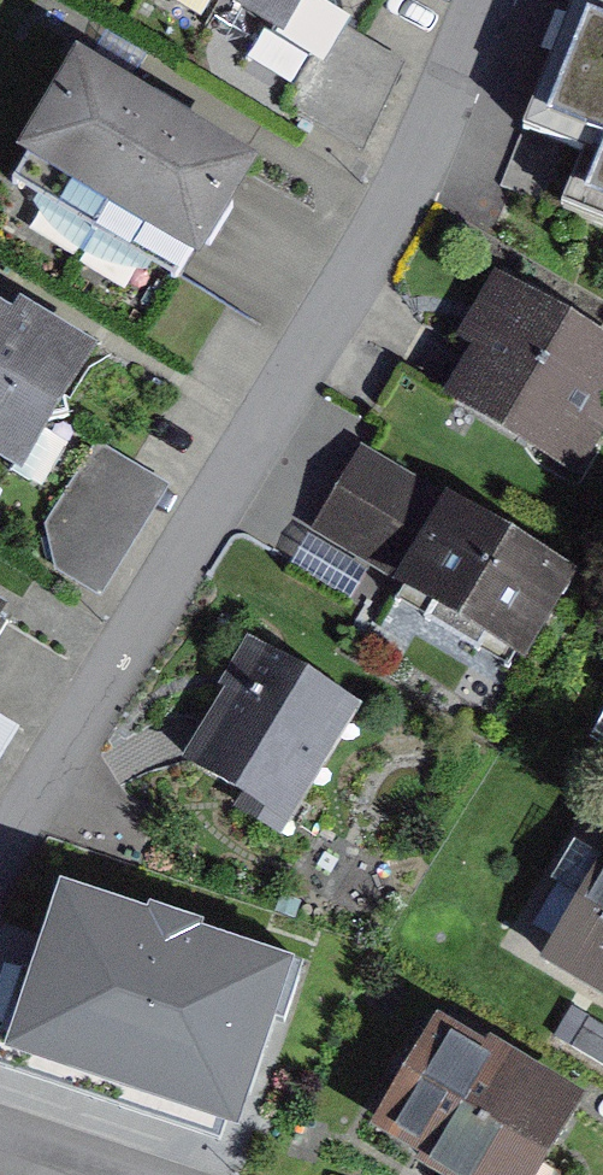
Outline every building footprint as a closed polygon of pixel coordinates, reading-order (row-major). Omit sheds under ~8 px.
[(280,17),(290,0),(253,0),(280,17)] [(566,79),(602,100),(602,13),(566,79)] [(23,177),(183,270),(245,164),(85,70),(23,177)] [(460,390),(565,453),(602,389),(602,344),(518,293),(460,390)] [(33,458),(93,355),(0,301),(0,438),(33,458)] [(364,452),(322,523),(414,576),(401,598),(512,663),(566,571),(364,452)] [(278,637),(208,752),(299,806),(368,691),(278,637)] [(551,956),(602,987),(602,868),(551,956)] [(60,903),(9,1062),(241,1135),(286,971),(60,903)] [(465,1174),(527,1174),(577,1096),(446,1013),(377,1119),(465,1174)]
